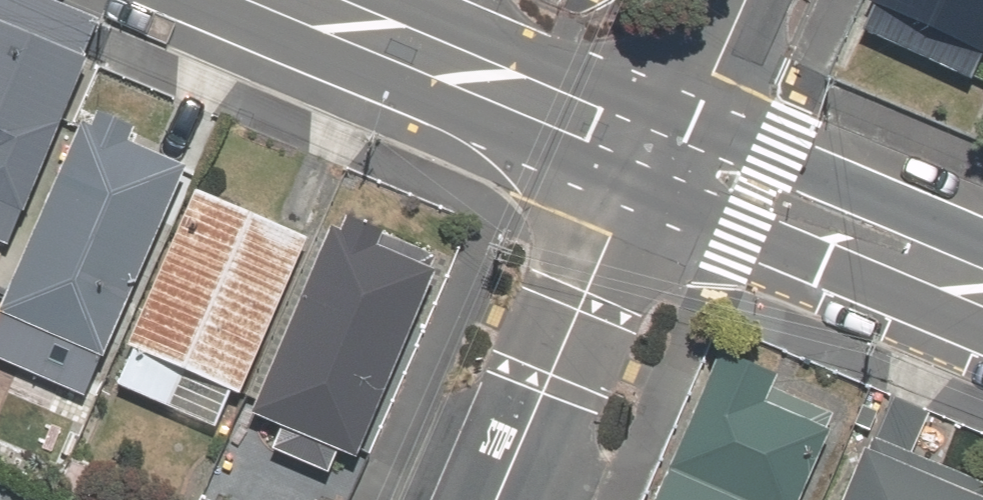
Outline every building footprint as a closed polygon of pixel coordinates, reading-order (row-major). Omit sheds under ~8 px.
[(974,86),(982,66),(982,0),(853,0),(842,26),(974,86)] [(90,68),(0,29),(0,249),(10,253),(73,108),(90,68)] [(73,108),(10,253),(0,277),(0,325),(101,368),(183,179),(120,153),(129,133),(73,108)] [(305,235),(191,186),(102,391),(216,440),(305,235)] [(265,453),(350,490),(447,265),(333,216),(246,418),(275,431),(265,453)] [(837,415),(710,359),(647,499),(799,499),(837,415)]
